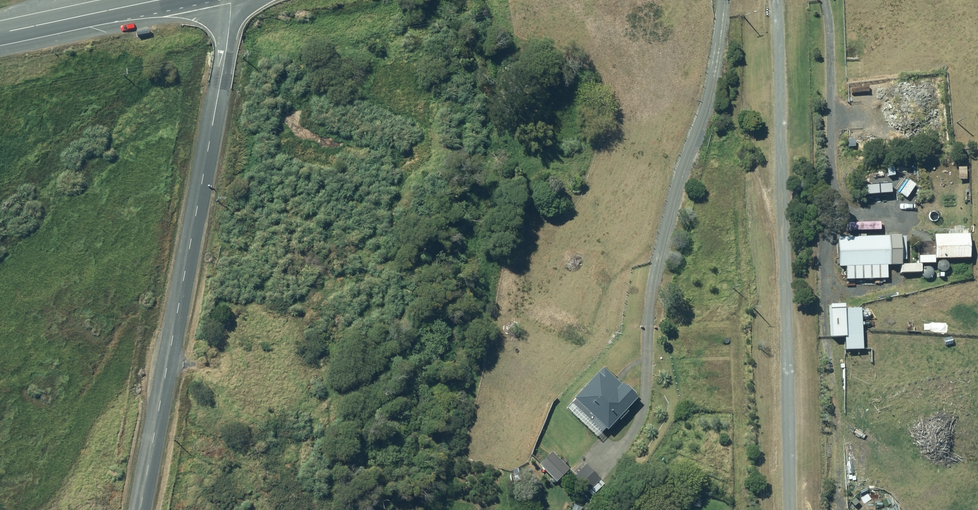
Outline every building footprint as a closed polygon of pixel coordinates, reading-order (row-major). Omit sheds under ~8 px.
[(970,235),(934,236),(935,260),(971,259),(970,235)] [(892,236),(840,237),(841,267),(893,265),(892,236)] [(861,352),(860,309),(843,309),(843,305),(827,305),(828,339),(844,339),(844,352),(861,352)] [(601,371),(574,403),(584,411),(580,415),(587,420),(589,418),(605,432),(607,434),(636,400),(601,371)] [(554,485),(566,471),(549,455),(537,469),(554,485)] [(600,481),(584,464),(567,482),(584,498),(600,481)]
